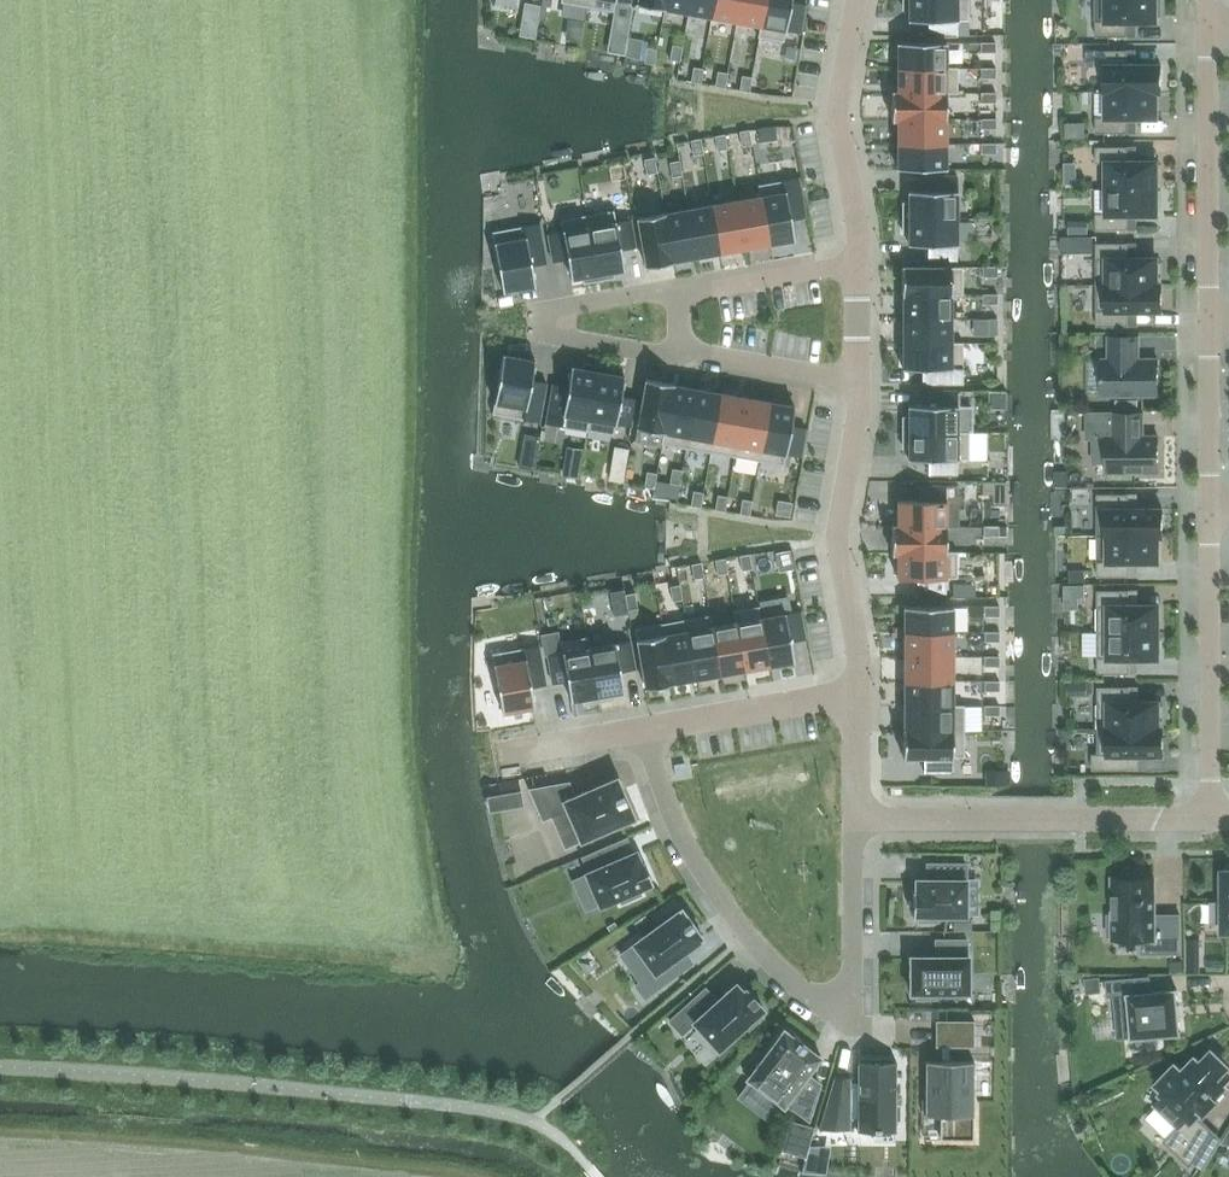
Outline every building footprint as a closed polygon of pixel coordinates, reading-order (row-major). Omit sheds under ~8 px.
[(587,6),(614,11),(616,0),(588,0),(587,6)] [(690,0),(665,0),(664,8),(688,12),(690,0)] [(715,0),(690,0),(688,12),(712,16),(715,0)] [(740,0),(715,0),(712,16),(736,21),(740,0)] [(765,0),(740,0),(736,21),(760,25),(765,0)] [(760,25),(758,36),(784,41),(786,29),(801,32),(806,3),(791,1),(791,0),(765,0),(760,25)] [(903,8),(909,8),(909,20),(928,20),(928,35),(957,35),(957,20),(969,20),(969,0),(903,0),(903,8)] [(1107,15),(1096,15),(1096,36),(1128,35),(1128,21),(1156,21),(1156,15),(1161,15),(1161,0),(1107,0),(1107,15)] [(539,5),(525,2),(524,11),(538,14),(539,5)] [(946,42),(897,42),(897,67),(946,67),(946,66),(946,42)] [(682,46),(672,44),(669,59),(679,60),(682,46)] [(647,47),(644,62),(654,63),(657,48),(647,47)] [(1106,65),(1107,90),(1157,90),(1157,91),(1161,91),(1161,63),(1128,63),(1128,49),(1096,49),(1096,65),(1106,65)] [(703,68),(693,66),(691,81),(701,83),(703,68)] [(958,66),(946,66),(946,67),(897,67),(897,91),(897,92),(946,92),(946,93),(958,93),(958,66)] [(728,72),(717,70),(715,85),(725,87),(728,72)] [(752,76),(742,75),(739,89),(749,91),(752,76)] [(1128,117),(1157,117),(1157,91),(1157,90),(1107,90),(1107,92),(1108,92),(1108,116),(1096,116),(1096,132),(1128,132),(1128,117)] [(946,118),(946,93),(946,92),(897,92),(897,91),(892,91),(892,119),(897,119),(897,118),(946,118)] [(946,142),(946,118),(897,118),(897,119),(897,142),(946,142)] [(749,129),(739,131),(742,146),(752,144),(749,129)] [(725,133),(715,135),(718,150),(728,148),(725,133)] [(701,138),(691,140),(693,154),(703,152),(701,138)] [(946,168),(946,142),(897,142),(897,168),(946,168)] [(1108,162),(1108,187),(1157,187),(1157,184),(1161,184),(1161,164),(1157,164),(1157,160),(1128,160),(1128,146),(1096,146),(1096,162),(1108,162)] [(654,157),(644,159),(647,173),(657,172),(654,157)] [(680,160),(670,161),(672,176),(682,175),(680,160)] [(928,175),(928,190),(908,190),(908,202),(903,202),(903,217),(957,217),(957,175),(928,175)] [(758,184),(760,195),(769,243),(795,238),(791,219),(806,216),(799,177),(758,184)] [(1157,210),(1161,210),(1161,190),(1157,190),(1157,187),(1108,187),(1108,212),(1096,213),(1096,229),(1129,229),(1129,214),(1157,214),(1157,210)] [(760,195),(736,199),(744,247),(769,243),(760,195)] [(744,247),(736,199),(712,204),(720,252),(744,247)] [(720,252),(712,204),(690,207),(687,208),(696,256),(720,252)] [(696,256),(687,208),(663,212),(672,260),(673,260),(696,256)] [(614,209),(587,214),(598,279),(613,276),(612,271),(624,269),(621,249),(635,247),(630,218),(616,221),(614,209)] [(672,260),(663,212),(637,217),(646,266),(673,261),(673,260),(672,260)] [(598,279),(587,214),(560,219),(562,230),(548,232),(553,261),(567,258),(571,278),(583,276),(584,281),(598,279)] [(957,259),(957,217),(903,217),(903,232),(908,232),(908,244),(928,244),(928,259),(957,259)] [(539,222),(492,231),(502,290),(535,284),(532,265),(546,262),(539,222)] [(1092,250),(1092,235),(1063,235),(1063,250),(1092,250)] [(1097,243),(1097,284),(1162,284),(1161,262),(1157,262),(1157,256),(1129,257),(1129,243),(1097,243)] [(963,294),(963,266),(902,266),(902,294),(903,294),(903,293),(951,293),(951,294),(963,294)] [(997,277),(997,267),(982,267),(982,277),(997,277)] [(1162,310),(1162,284),(1097,284),(1097,325),(1129,325),(1129,310),(1162,310)] [(951,318),(951,294),(951,293),(903,293),(903,294),(903,318),(951,318)] [(997,303),(997,293),(982,293),(982,303),(997,303)] [(951,341),(951,318),(903,318),(903,342),(951,342),(951,341)] [(997,318),(988,318),(988,335),(997,335),(997,328),(997,318)] [(1109,335),(1109,358),(1102,358),(1102,394),(1158,394),(1158,358),(1139,358),(1139,335),(1109,335)] [(963,383),(963,341),(951,341),(951,342),(903,342),(903,368),(922,368),(923,383),(963,383)] [(539,421),(546,381),(532,379),(535,359),(503,354),(492,413),(539,421)] [(587,430),(599,365),(584,362),(583,368),(571,366),(567,385),(553,383),(546,422),(587,430)] [(630,426),(635,397),(621,395),(624,375),(612,373),(613,368),(599,365),(587,430),(614,434),(616,423),(630,426)] [(664,432),(672,384),(673,384),(674,383),(646,378),(637,427),(663,431),(664,432)] [(686,447),(697,388),(673,384),(672,384),(664,432),(663,431),(661,443),(686,447)] [(710,452),(721,392),(697,388),(686,447),(710,452)] [(909,416),(903,416),(903,431),(950,431),(969,431),(972,431),(972,406),(957,406),(957,390),(928,390),(928,404),(909,404),(909,416)] [(735,456),(745,397),(721,392),(710,452),(735,456)] [(759,460),(769,401),(745,397),(735,456),(759,460)] [(801,456),(806,427),(791,425),(795,405),(769,401),(759,460),(784,465),(786,453),(801,456)] [(1102,435),(1094,435),(1094,438),(1094,461),(1107,461),(1107,472),(1158,471),(1158,435),(1143,435),(1143,412),(1114,412),(1102,412),(1102,435)] [(950,431),(903,431),(903,446),(909,446),(909,459),(928,459),(928,473),(957,473),(957,458),(969,459),(969,431),(950,431)] [(680,484),(682,469),(672,468),(670,482),(680,484)] [(654,487),(657,472),(647,470),(644,485),(654,487)] [(917,500),(897,500),(897,524),(897,526),(946,526),(946,527),(958,527),(958,486),(946,486),(946,485),(917,485),(917,500)] [(701,506),(703,492),(693,490),(691,505),(701,506)] [(1130,493),(1097,493),(1097,534),(1108,534),(1108,536),(1109,536),(1158,535),(1163,535),(1163,507),(1130,507),(1130,493)] [(725,511),(728,496),(718,494),(715,509),(725,511)] [(750,515),(752,500),(742,498),(740,513),(750,515)] [(897,524),(892,524),(892,553),(897,553),(897,552),(946,552),(946,550),(946,527),(946,526),(897,526),(897,524)] [(999,535),(999,525),(984,525),(984,536),(999,535)] [(1108,534),(1097,534),(1098,560),(1098,576),(1130,576),(1130,561),(1158,561),(1158,535),(1109,536),(1108,536),(1108,534)] [(946,552),(897,552),(897,553),(897,577),(917,577),(917,592),(946,592),(946,577),(958,577),(958,550),(946,550),(946,552)] [(749,553),(739,555),(742,570),(752,568),(749,553)] [(725,557),(715,559),(718,574),(728,572),(725,557)] [(701,561),(691,563),(694,578),(704,576),(701,561)] [(680,583),(670,585),(672,600),(683,598),(680,583)] [(1098,589),(1098,631),(1158,631),(1158,604),(1130,604),(1130,589),(1098,589)] [(635,591),(625,593),(627,608),(638,606),(635,591)] [(769,665),(760,617),(761,617),(759,605),(758,605),(734,610),(733,610),(735,621),(736,621),(745,669),(769,665)] [(904,605),(904,631),(953,631),(953,605),(904,605)] [(999,605),(984,605),(984,615),(999,615),(999,605)] [(760,617),(769,665),(777,663),(778,663),(794,660),(791,641),(805,638),(800,610),(761,617),(760,617)] [(720,673),(712,625),(713,625),(711,614),(710,614),(686,618),(696,677),(720,673)] [(696,677),(686,618),(661,622),(672,682),(673,682),(696,677)] [(745,669),(736,621),(735,621),(713,625),(712,625),(720,673),(745,669)] [(672,682),(661,622),(635,627),(637,638),(644,677),(645,687),(673,682),(672,682)] [(953,656),(953,631),(904,631),(904,656),(953,656)] [(999,631),(984,631),(984,641),(999,641),(999,631)] [(1130,658),(1159,658),(1159,631),(1158,631),(1098,631),(1098,672),(1130,672),(1130,658)] [(598,700),(589,647),(590,647),(588,635),(560,640),(562,652),(547,654),(553,683),(567,680),(568,688),(571,700),(582,698),(583,703),(598,700)] [(614,643),(590,647),(589,647),(598,700),(613,698),(612,692),(624,690),(622,678),(621,671),(635,668),(630,640),(614,643)] [(539,644),(491,652),(502,712),(535,706),(531,687),(546,684),(539,644)] [(953,680),(953,656),(904,656),(904,680),(953,680)] [(999,656),(984,656),(984,666),(999,666),(999,656)] [(953,704),(953,680),(904,680),(904,705),(953,705),(953,704)] [(999,680),(984,680),(985,690),(999,690),(999,680)] [(1098,686),(1098,726),(1163,726),(1163,706),(1159,706),(1159,700),(1130,700),(1130,686),(1098,686)] [(964,704),(953,704),(953,705),(904,705),(904,728),(904,729),(964,729),(964,704)] [(999,705),(984,705),(984,715),(999,715),(999,705)] [(1164,754),(1163,726),(1098,726),(1098,753),(1092,753),(1093,769),(1131,769),(1131,754),(1164,754)] [(964,757),(964,729),(904,729),(904,728),(903,728),(903,757),(924,756),(924,771),(953,771),(953,757),(964,757)] [(632,818),(634,817),(633,815),(623,793),(624,793),(623,791),(622,791),(617,779),(618,779),(617,777),(614,778),(574,795),(569,781),(530,788),(543,819),(567,808),(581,840),(632,818)] [(626,837),(582,856),(588,871),(585,872),(600,905),(619,897),(621,902),(640,894),(638,889),(651,883),(652,883),(653,883),(643,860),(642,861),(641,862),(636,850),(632,852),(626,837)] [(966,915),(966,863),(927,863),(927,879),(916,879),(916,891),(915,891),(913,891),(913,915),(915,915),(919,915),(919,920),(938,920),(938,915),(966,915)] [(1122,877),(1112,877),(1112,914),(1107,914),(1107,935),(1112,935),(1112,938),(1141,938),(1141,953),(1179,953),(1179,914),(1154,914),(1154,877),(1143,877),(1144,872),(1122,872),(1122,877)] [(1224,872),(1224,877),(1219,877),(1219,896),(1224,896),(1224,930),(1228,930),(1228,872),(1224,872)] [(677,910),(674,906),(658,918),(661,922),(655,927),(644,935),(633,943),(654,971),(636,984),(645,997),(689,965),(680,953),(701,938),(701,939),(703,937),(695,927),(696,926),(681,907),(680,908),(677,910)] [(645,915),(635,922),(644,935),(655,927),(645,915)] [(967,956),(967,939),(936,939),(936,956),(913,956),(910,956),(910,958),(911,958),(911,970),(910,970),(910,972),(911,972),(911,990),(910,990),(910,992),(913,992),(917,992),(917,998),(936,998),(936,992),(969,992),(969,956),(967,956)] [(1151,991),(1150,976),(1107,980),(1108,996),(1128,994),(1132,1037),(1138,1037),(1139,1043),(1158,1041),(1158,1035),(1181,1033),(1177,988),(1151,991)] [(705,987),(670,1020),(682,1033),(694,1022),(719,1049),(745,1025),(748,1028),(763,1015),(759,1012),(762,1010),(764,1008),(762,1006),(747,990),(748,990),(746,988),(744,990),(744,991),(736,982),(717,1000),(705,987)] [(925,1111),(925,1114),(940,1114),(940,1138),(974,1139),(974,1060),(949,1060),(949,1046),(974,1046),(974,1019),(936,1019),(935,1046),(941,1046),(941,1060),(925,1060),(925,1071),(925,1099),(922,1099),(922,1111),(925,1111)] [(782,1030),(762,1057),(756,1052),(743,1069),(749,1074),(748,1075),(746,1077),(749,1079),(782,1103),(781,1103),(784,1105),(786,1103),(785,1103),(786,1102),(809,1119),(809,1118),(820,1084),(820,1083),(807,1073),(819,1058),(821,1055),(819,1054),(818,1054),(786,1030),(786,1029),(784,1027),(782,1030)] [(1213,1097),(1228,1081),(1228,1073),(1224,1069),(1227,1066),(1213,1052),(1201,1064),(1196,1059),(1183,1073),(1176,1066),(1159,1084),(1166,1090),(1155,1102),(1179,1126),(1165,1140),(1190,1164),(1211,1130),(1196,1116),(1201,1110),(1205,1113),(1217,1101),(1213,1097)] [(833,1082),(818,1132),(896,1133),(896,1066),(857,1065),(857,1082),(833,1082)] [(805,1156),(813,1127),(791,1121),(783,1150),(805,1156)]
